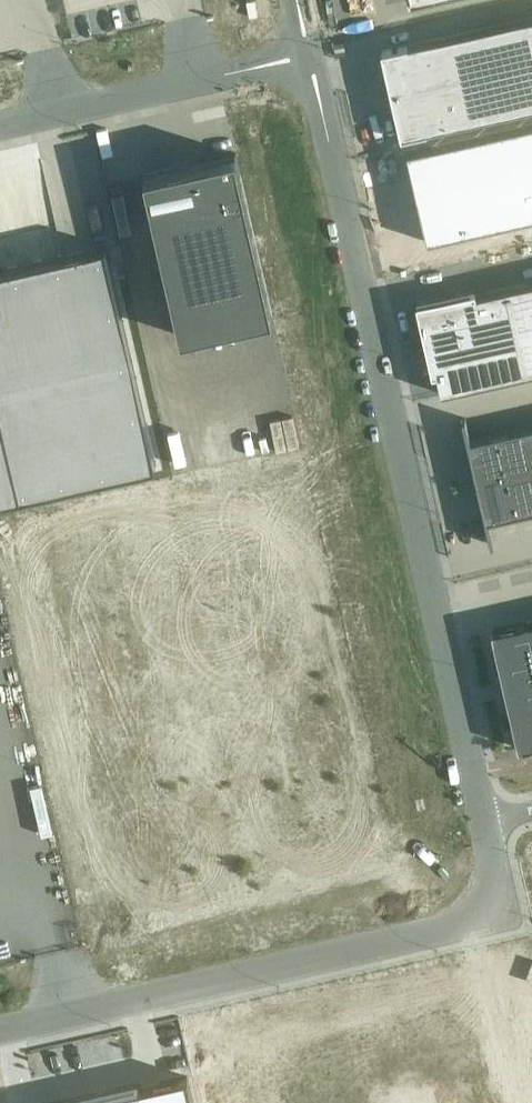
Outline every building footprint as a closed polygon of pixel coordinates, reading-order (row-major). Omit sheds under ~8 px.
[(381,51),(401,138),(531,108),(531,17),(381,51)] [(407,152),(427,241),(531,217),(531,123),(407,152)] [(236,152),(143,173),(180,336),(273,315),(236,152)] [(53,256),(0,269),(0,502),(157,466),(106,244),(53,256)] [(421,307),(441,394),(531,373),(531,282),(421,307)] [(469,442),(486,520),(531,510),(531,428),(469,442)] [(494,630),(521,748),(531,746),(531,621),(494,630)] [(188,1075),(64,1102),(194,1102),(188,1075)]
